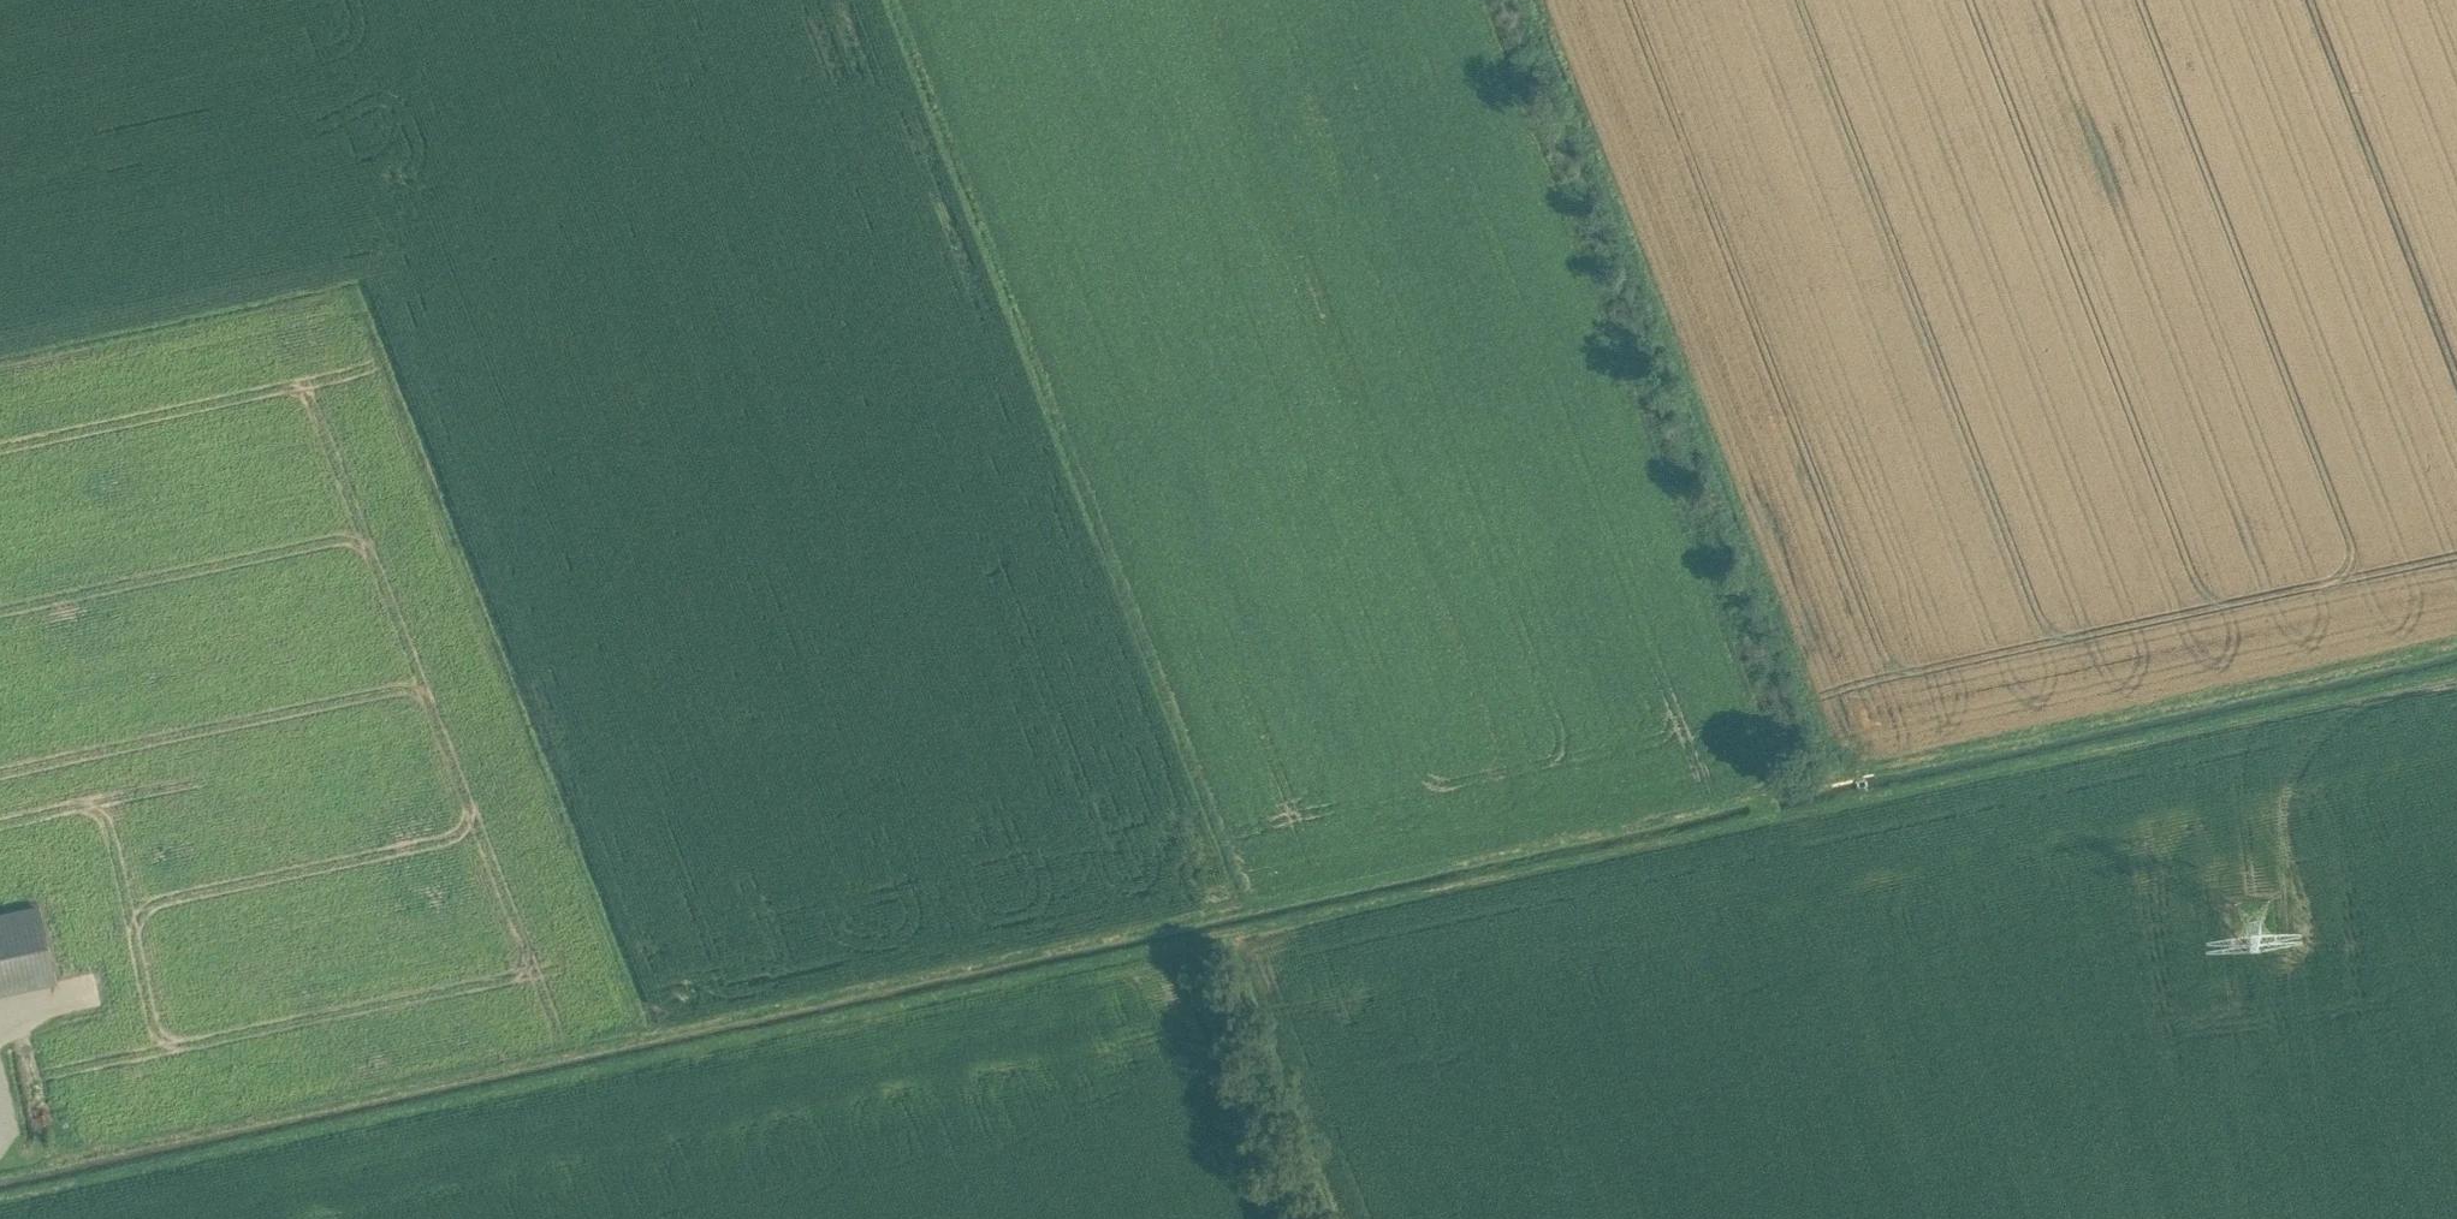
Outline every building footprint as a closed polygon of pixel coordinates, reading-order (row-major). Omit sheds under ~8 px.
[(56,980),(39,904),(0,912),(0,992),(56,980)]
